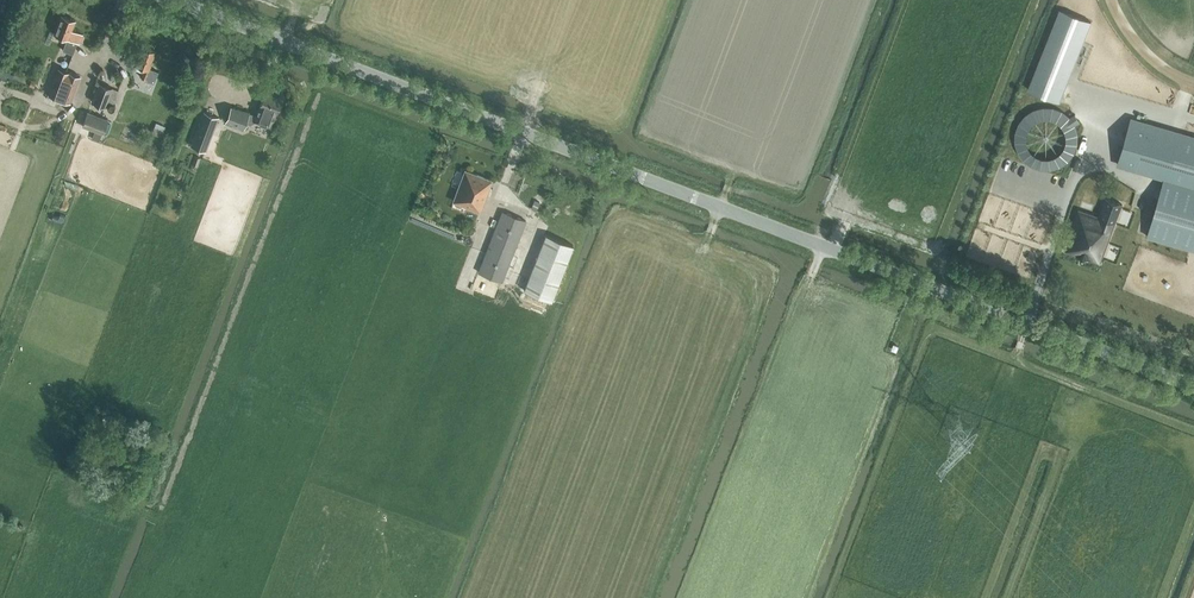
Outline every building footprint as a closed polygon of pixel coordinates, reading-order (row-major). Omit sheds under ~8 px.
[(1060,9),(1028,89),(1060,102),(1092,22),(1060,9)] [(75,21),(62,16),(54,35),(67,39),(63,50),(73,54),(77,43),(79,44),(83,35),(72,31),(75,21)] [(142,47),(135,66),(143,69),(140,76),(147,79),(146,80),(154,83),(159,71),(149,68),(155,52),(142,47)] [(70,102),(80,76),(59,68),(49,95),(70,102)] [(92,102),(106,108),(109,103),(114,105),(119,91),(113,89),(113,88),(99,83),(92,102)] [(275,112),(281,99),(264,92),(259,104),(260,104),(253,117),(248,115),(249,115),(231,108),(225,123),(243,129),(245,124),(250,125),(254,123),(254,122),(268,128),(275,112)] [(1011,154),(1063,174),(1084,119),(1032,99),(1011,154)] [(109,119),(88,112),(82,126),(95,131),(92,139),(99,142),(102,134),(103,135),(109,119)] [(191,146),(205,152),(218,119),(203,113),(191,146)] [(1118,164),(1165,178),(1148,236),(1193,250),(1193,137),(1131,119),(1118,164)] [(157,122),(154,131),(165,136),(168,126),(157,122)] [(492,181),(466,171),(454,201),(479,211),(492,181)] [(1122,204),(1106,198),(1099,218),(1098,217),(1088,213),(1088,215),(1079,212),(1065,251),(1100,264),(1122,204)] [(526,221),(503,212),(479,273),(502,282),(526,221)] [(552,301),(574,245),(545,234),(524,290),(552,301)] [(124,455),(119,469),(127,471),(132,458),(124,455)]
